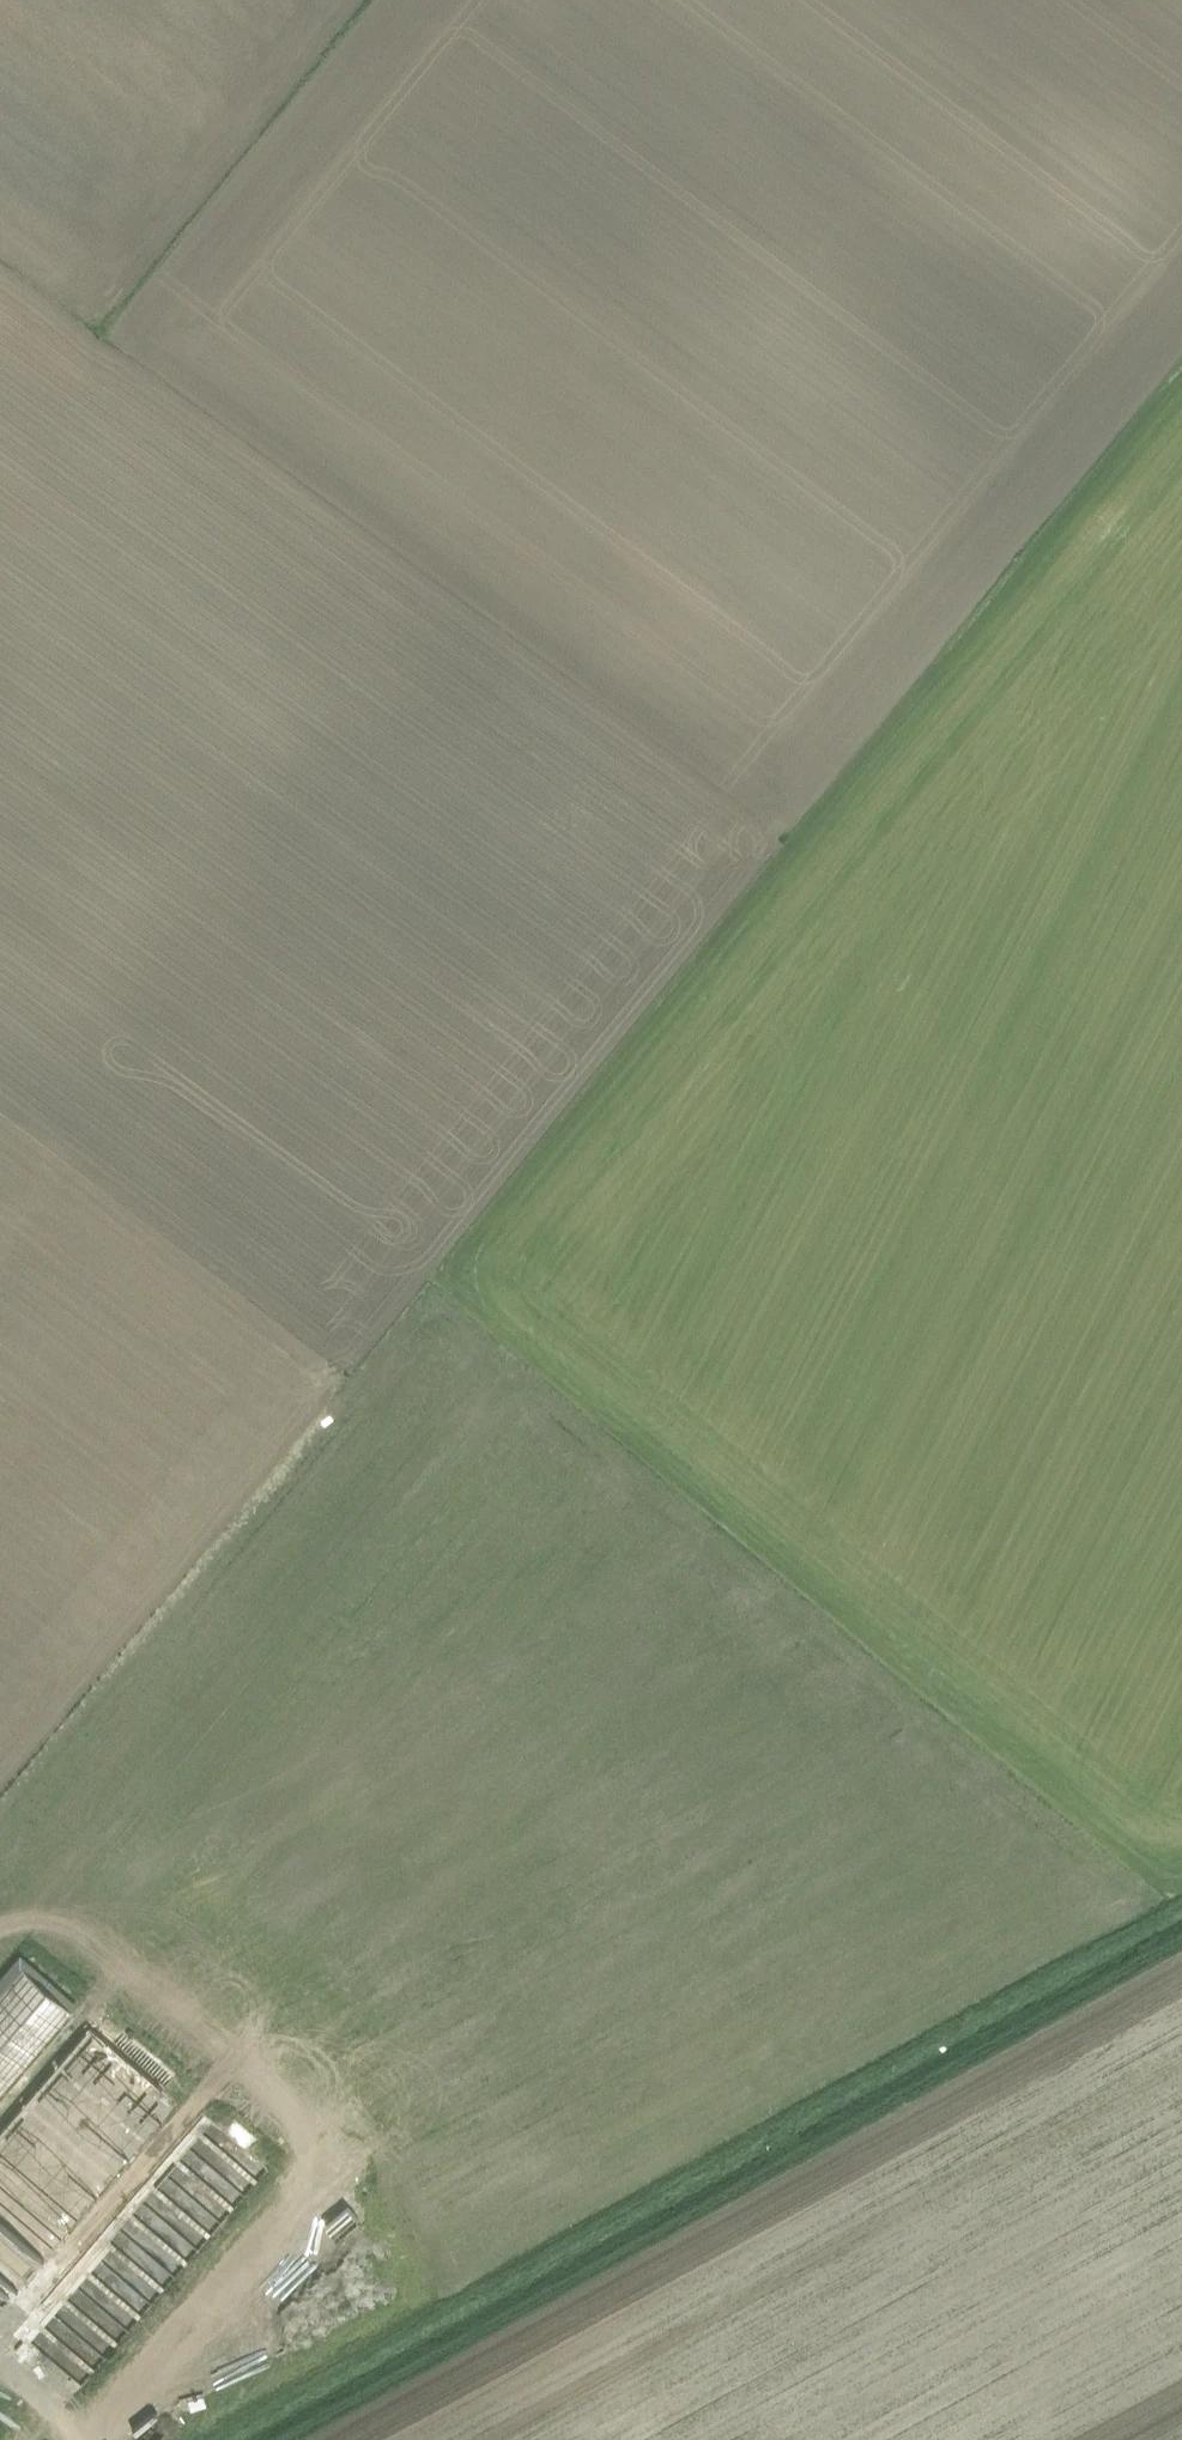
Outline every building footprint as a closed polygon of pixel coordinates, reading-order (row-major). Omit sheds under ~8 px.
[(263,2167),(195,2111),(0,2343),(0,2351),(64,2404),(263,2167)]
